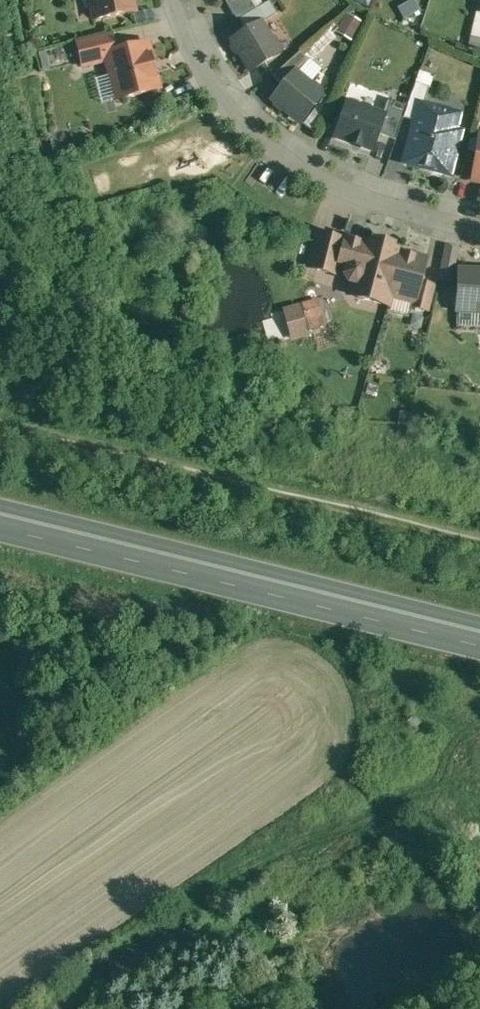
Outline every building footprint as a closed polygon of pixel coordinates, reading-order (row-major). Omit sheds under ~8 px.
[(94,19),(134,11),(132,0),(91,0),(94,19)] [(237,20),(241,18),(256,9),(250,0),(225,0),(237,20)] [(256,9),(241,18),(247,28),(275,11),(269,1),(256,9)] [(362,23),(346,14),(337,30),(353,40),(362,23)] [(261,22),(232,40),(250,71),(279,53),(281,48),(275,38),(270,37),(261,22)] [(111,32),(76,40),(83,66),(108,60),(106,54),(116,51),(111,32)] [(116,51),(106,54),(108,60),(111,75),(115,74),(121,97),(158,88),(147,44),(116,51)] [(300,51),(273,75),(283,86),(294,72),(295,72),(308,60),(300,51)] [(433,76),(419,71),(415,83),(429,87),(433,76)] [(283,86),(273,98),(301,121),(322,95),(321,89),(313,82),(308,83),(295,72),(294,72),(283,86)] [(407,105),(403,117),(415,121),(420,104),(424,105),(429,87),(415,83),(407,105)] [(407,105),(388,99),(382,115),(383,115),(377,133),(395,139),(403,117),(407,105)] [(358,106),(347,103),(336,136),(372,149),(377,133),(383,115),(382,115),(371,111),(369,107),(362,105),(358,106)] [(424,105),(420,104),(415,121),(405,162),(449,174),(460,132),(455,130),(459,114),(424,105)] [(345,240),(317,233),(309,267),(337,274),(340,263),(339,262),(345,240)] [(426,259),(402,252),(403,251),(363,241),(363,242),(345,238),(345,240),(339,262),(340,263),(347,264),(344,274),(349,281),(357,283),(362,280),(358,297),(389,305),(391,295),(414,301),(415,301),(420,282),(426,259)] [(459,247),(446,245),(440,278),(453,280),(459,247)] [(460,269),(457,309),(479,310),(479,270),(460,269)] [(434,285),(420,282),(415,301),(414,301),(413,306),(428,310),(434,285)] [(298,305),(304,329),(323,324),(317,300),(298,305)] [(304,329),(298,305),(285,308),(293,340),(306,337),(304,329)]
